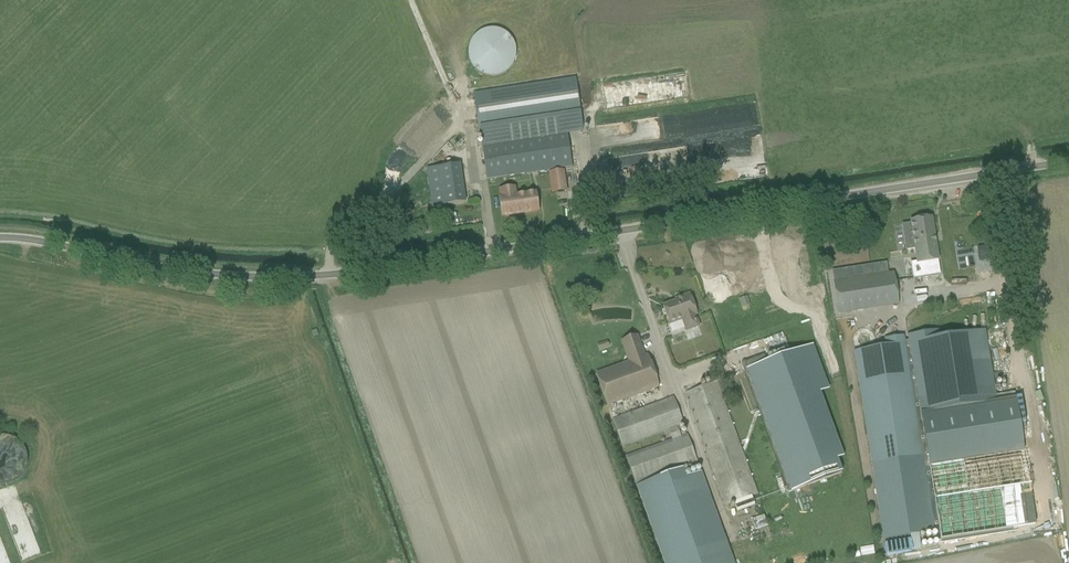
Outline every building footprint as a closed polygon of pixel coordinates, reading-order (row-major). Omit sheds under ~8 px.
[(471,74),(509,75),(511,31),(472,30),(471,74)] [(584,132),(576,80),(474,95),(485,169),(487,180),(510,177),(511,188),(514,187),(515,197),(533,194),(531,186),(528,186),(526,174),(547,171),(549,182),(550,182),(548,171),(561,169),(563,180),(573,178),(572,167),(567,135),(584,132)] [(430,206),(463,202),(459,163),(426,167),(430,206)] [(561,169),(548,171),(550,182),(552,195),(557,194),(565,193),(563,180),(561,169)] [(500,199),(503,217),(516,215),(516,214),(520,213),(520,214),(538,212),(535,194),(533,194),(515,197),(514,187),(511,188),(499,190),(500,199)] [(941,275),(937,252),(933,229),(931,218),(911,221),(911,223),(902,225),(906,251),(915,249),(920,278),(941,275)] [(991,260),(990,246),(977,248),(978,253),(977,253),(978,257),(979,261),(991,260)] [(838,314),(899,305),(894,274),(833,283),(838,314)] [(696,315),(693,306),(689,295),(675,300),(676,302),(663,307),(669,324),(682,320),(686,332),(699,327),(695,315),(696,315)] [(750,305),(747,297),(739,300),(742,308),(750,305)] [(885,347),(854,351),(882,537),(907,533),(908,539),(883,542),(884,553),(915,548),(913,533),(933,530),(921,455),(958,449),(960,463),(963,463),(967,493),(1024,484),(1019,453),(970,461),(968,448),(1017,440),(1011,396),(918,410),(916,400),(992,388),(983,332),(938,339),(936,329),(907,334),(908,339),(904,340),(903,334),(884,337),(885,347)] [(608,407),(659,388),(647,355),(645,356),(637,336),(621,342),(628,362),(596,374),(608,407)] [(599,351),(609,348),(607,341),(597,345),(599,351)] [(828,387),(813,347),(767,364),(764,356),(741,364),(788,493),(842,473),(836,458),(842,455),(819,390),(828,387)] [(684,394),(725,507),(733,504),(737,514),(754,508),(750,497),(758,495),(721,393),(725,392),(719,375),(708,379),(710,385),(684,394)] [(672,440),(625,457),(636,486),(694,465),(698,463),(687,435),(687,434),(681,436),(677,428),(683,425),(673,397),(612,419),(622,448),(668,431),(669,431),(672,440)] [(697,474),(686,478),(683,470),(637,486),(664,562),(734,562),(701,472),(697,474)]
